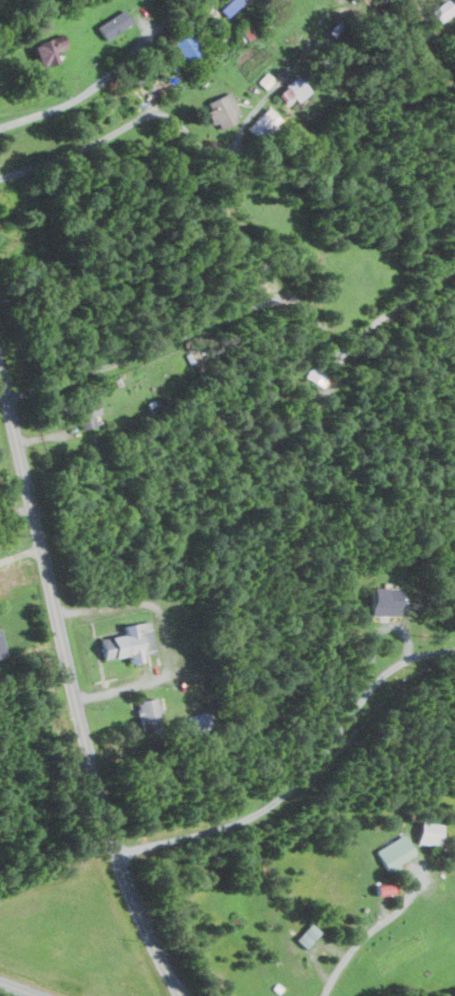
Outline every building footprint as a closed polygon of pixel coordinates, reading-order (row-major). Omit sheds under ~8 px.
[(444,0),(441,0),(426,10),(434,21),(451,10),(444,0)] [(92,26),(102,39),(127,21),(118,8),(92,26)] [(182,61),(198,51),(184,31),(169,41),(182,61)] [(50,59),(48,53),(63,47),(58,36),(38,44),(36,39),(23,44),(32,66),(50,59)] [(295,101),(306,91),(291,75),(272,94),(281,104),(289,96),(295,101)] [(213,128),(238,115),(225,90),(200,103),(213,128)] [(256,139),(275,119),(262,107),(243,127),(256,139)] [(394,614),(394,588),(364,588),(364,615),(394,614)] [(95,660),(124,654),(125,663),(140,659),(139,653),(152,650),(146,619),(117,625),(119,633),(91,639),(95,660)] [(136,724),(157,719),(151,696),(130,701),(136,724)] [(412,843),(434,844),(434,823),(413,822),(412,843)] [(370,848),(380,869),(409,856),(399,835),(370,848)] [(300,948),(316,931),(306,922),(291,939),(300,948)]
